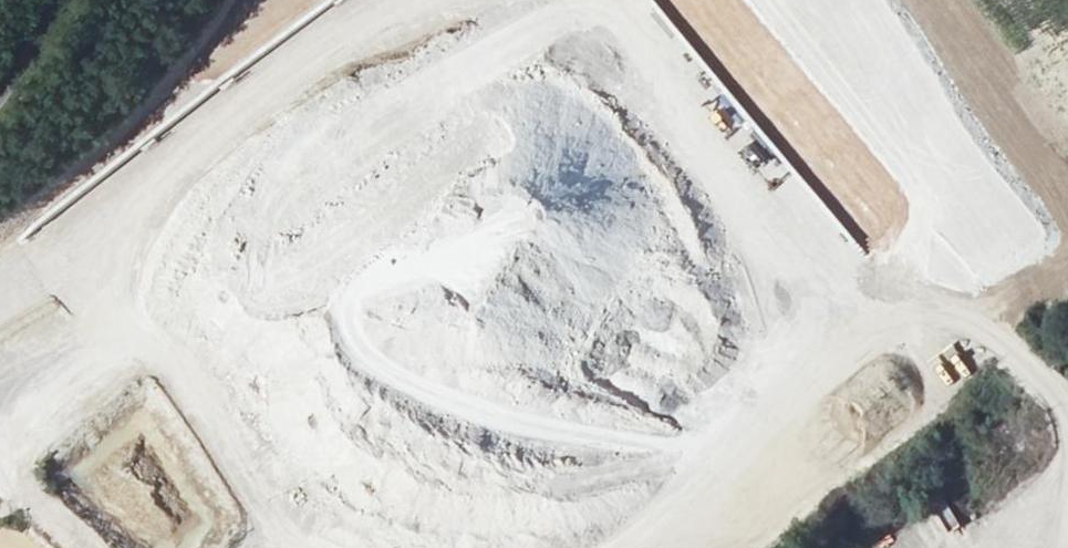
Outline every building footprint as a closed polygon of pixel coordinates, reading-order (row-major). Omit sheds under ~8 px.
[(951,515),(933,538),(945,547),(963,525),(951,515)]
